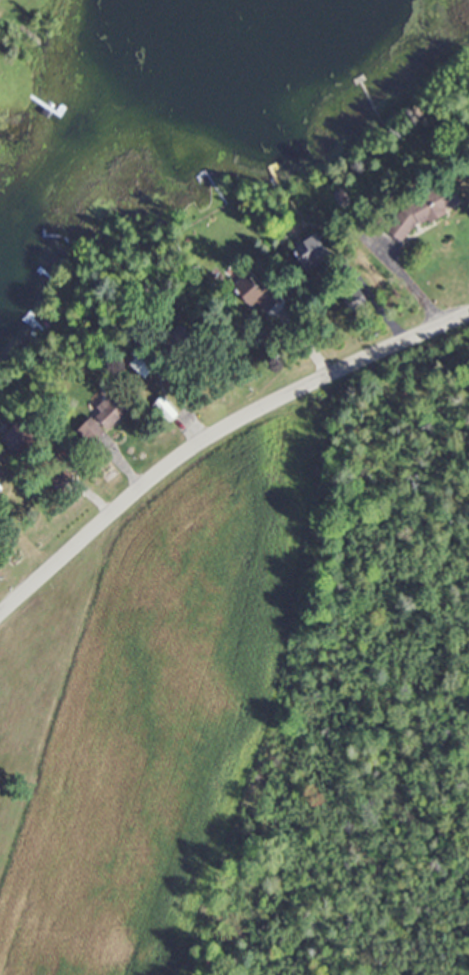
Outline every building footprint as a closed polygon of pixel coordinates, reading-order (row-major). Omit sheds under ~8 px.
[(302,269),(328,256),(316,231),(290,244),(302,269)] [(277,298),(240,267),(225,285),(263,316),(277,298)] [(140,378),(156,363),(139,345),(123,361),(140,378)] [(174,415),(160,397),(150,404),(164,423),(174,415)] [(31,446),(27,422),(2,426),(6,451),(31,446)]
